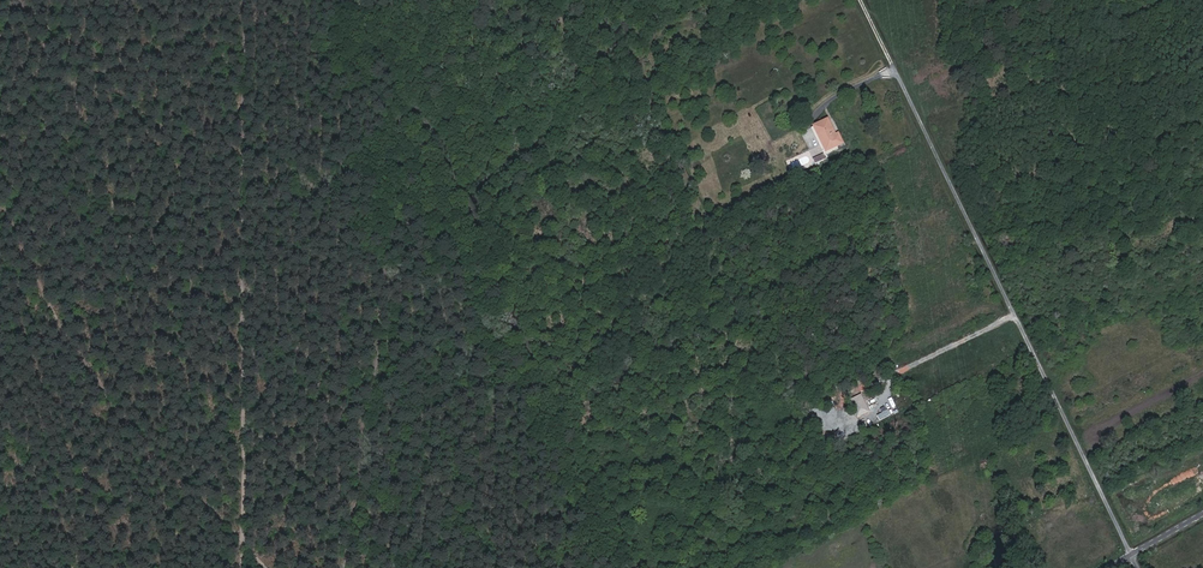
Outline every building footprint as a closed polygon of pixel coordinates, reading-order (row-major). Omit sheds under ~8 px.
[(828,120),(815,126),(827,151),(843,143),(838,134),(836,135),(828,120)] [(825,152),(827,151),(815,126),(812,127),(825,152)] [(825,159),(823,154),(812,160),(814,165),(825,159)]
